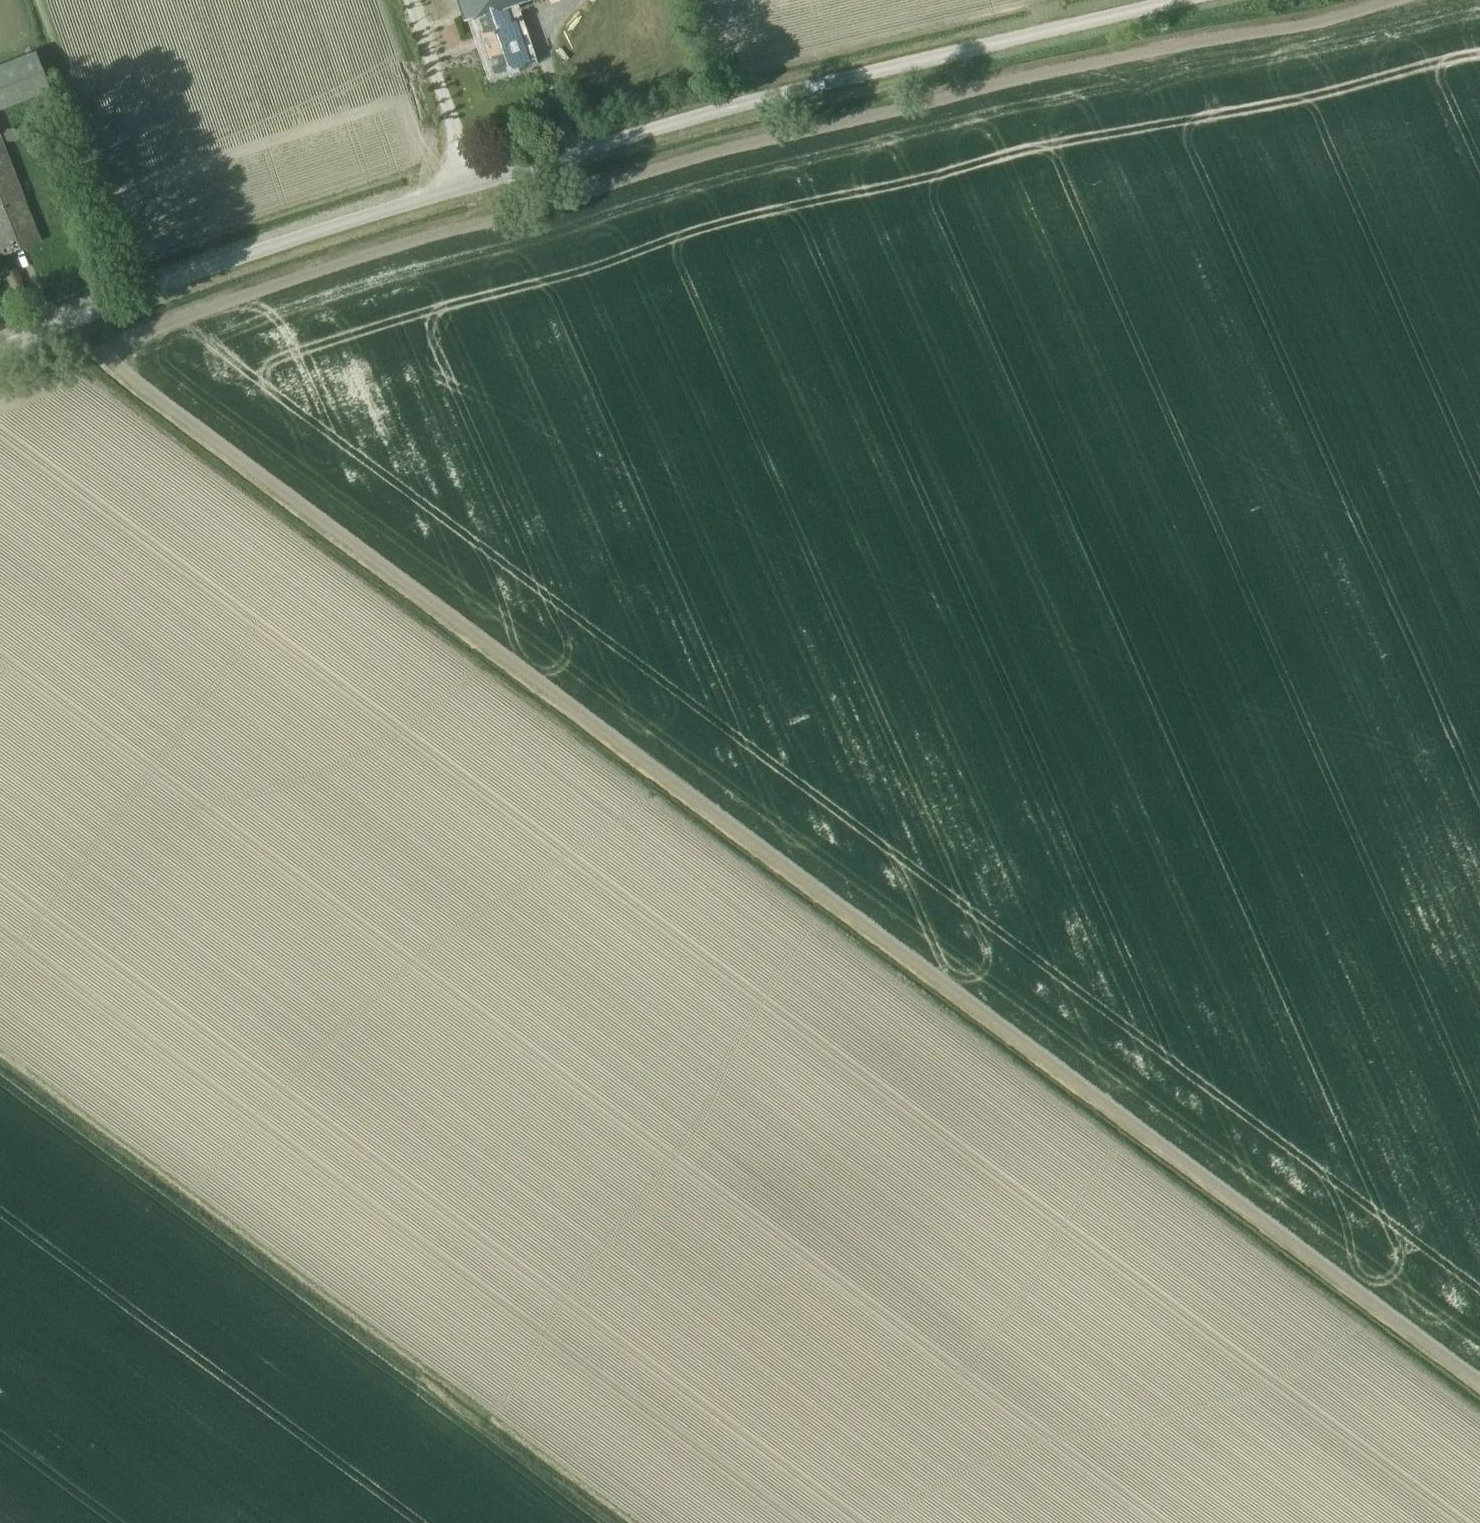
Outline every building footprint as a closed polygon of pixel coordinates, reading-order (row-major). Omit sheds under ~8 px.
[(462,21),(477,15),(482,30),(478,32),(493,74),(530,62),(515,19),(511,21),(506,6),(525,0),(455,0),(462,21)] [(0,63),(0,109),(50,89),(35,50),(0,63)] [(5,145),(22,139),(19,130),(14,132),(13,129),(5,132),(6,134),(1,135),(0,133),(0,255),(41,239),(5,145)]
